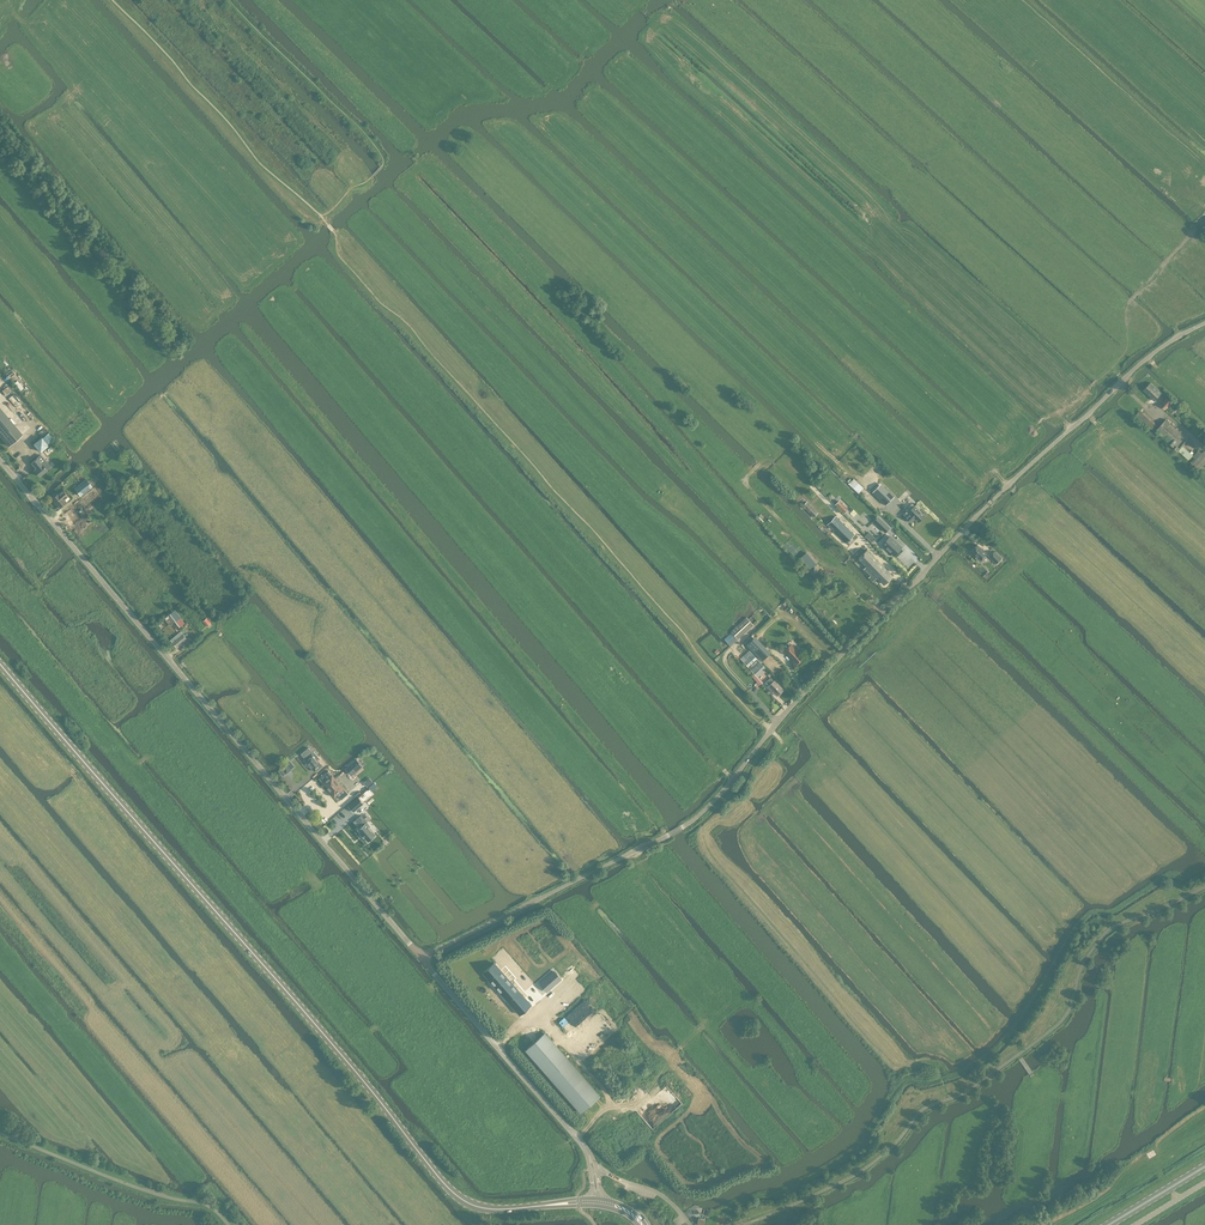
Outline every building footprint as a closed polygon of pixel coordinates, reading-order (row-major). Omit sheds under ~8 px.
[(1151,382),(1144,390),(1156,400),(1163,393),(1161,391),(1162,390),(1158,386),(1157,387),(1151,382)] [(1171,403),(1167,398),(1160,405),(1166,409),(1171,403)] [(9,445),(22,435),(0,409),(0,435),(9,445)] [(1140,411),(1136,415),(1152,430),(1156,426),(1143,413),(1140,411)] [(1166,419),(1157,430),(1179,450),(1183,445),(1188,439),(1166,419)] [(48,445),(41,437),(33,444),(40,452),(48,445)] [(1204,462),(1204,452),(1204,451),(1193,464),(1198,469),(1199,468),(1203,472),(1204,469),(1204,468),(1202,465),(1204,462)] [(37,458),(32,462),(36,468),(34,470),(39,476),(51,466),(45,460),(42,463),(37,458)] [(75,488),(81,495),(92,486),(86,479),(75,488)] [(66,502),(64,499),(68,496),(63,490),(59,493),(52,498),(60,508),(66,502)] [(99,495),(94,490),(83,499),(88,505),(99,495)] [(802,505),(814,517),(818,513),(807,501),(802,505)] [(838,501),(835,504),(844,513),(847,510),(838,501)] [(907,511),(904,515),(906,517),(905,517),(911,522),(910,521),(914,518),(918,521),(924,515),(919,509),(920,507),(917,504),(915,506),(914,505),(912,503),(906,510),(907,511)] [(73,509),(67,514),(77,525),(80,523),(81,525),(84,522),(79,515),(82,512),(78,507),(74,510),(73,509)] [(846,543),(854,535),(835,516),(828,525),(846,543)] [(890,527),(881,519),(876,524),(885,533),(890,527)] [(883,546),(893,556),(901,548),(898,546),(900,544),(890,535),(883,541),(885,543),(883,546)] [(971,551),(976,556),(975,558),(980,563),(984,559),(982,558),(986,553),(977,544),(971,551)] [(867,550),(858,558),(869,569),(873,573),(873,574),(868,578),(872,582),(873,581),(877,577),(883,584),(892,575),(867,550)] [(994,551),(989,556),(996,563),(1001,558),(994,551)] [(170,613),(165,618),(171,624),(175,621),(176,620),(170,613)] [(176,620),(175,621),(180,626),(185,622),(180,617),(176,620)] [(753,625),(753,624),(746,617),(731,631),(738,639),(753,625)] [(176,646),(186,638),(181,631),(171,639),(176,646)] [(753,638),(746,644),(762,661),(768,654),(753,638)] [(791,644),(784,650),(797,663),(803,657),(799,653),(800,652),(800,651),(798,649),(797,649),(796,650),(791,644)] [(754,674),(757,677),(758,677),(766,669),(749,650),(740,658),(754,674)] [(757,677),(754,674),(752,676),(759,684),(762,682),(758,677),(757,677)] [(766,681),(766,682),(769,685),(768,687),(776,696),(777,694),(779,695),(780,693),(780,692),(783,689),(775,680),(774,681),(771,677),(766,681)] [(305,759),(306,761),(305,762),(305,763),(305,764),(306,765),(307,766),(308,766),(309,766),(310,766),(315,771),(322,765),(317,759),(312,754),(313,753),(313,752),(312,753),(308,748),(302,754),(306,758),(305,759)] [(297,755),(292,758),(297,764),(302,761),(297,755)] [(356,759),(345,769),(351,775),(362,765),(356,759)] [(286,763),(281,767),(282,768),(286,773),(291,769),(287,764),(286,764),(286,763)] [(320,779),(339,801),(348,793),(329,771),(320,779)] [(348,805),(352,810),(354,812),(364,803),(360,798),(358,797),(348,805)] [(368,841),(376,834),(369,827),(370,826),(367,822),(364,824),(361,821),(364,819),(361,815),(354,821),(357,825),(358,825),(360,827),(358,829),(361,833),(361,834),(364,837),(365,837),(368,841)] [(494,962),(483,972),(520,1014),(531,1005),(494,962)] [(544,1033),(526,1049),(581,1112),(599,1096),(544,1033)]
